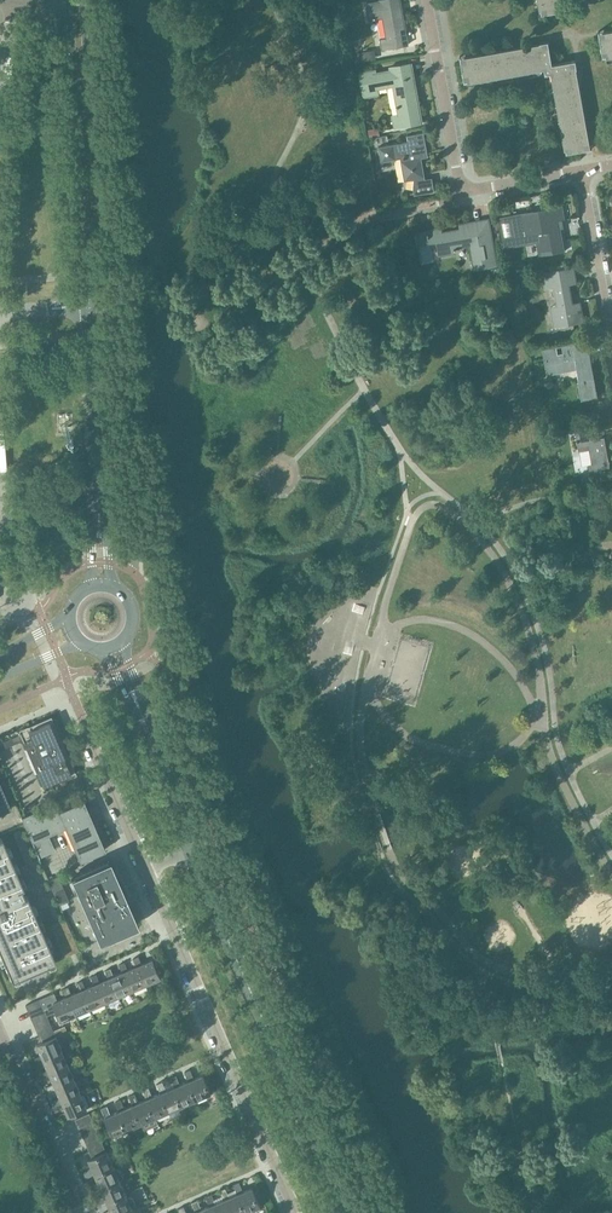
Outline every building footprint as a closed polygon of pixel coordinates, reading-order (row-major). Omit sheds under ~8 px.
[(401,3),(400,0),(380,0),(380,1),(366,3),(369,20),(383,18),(387,38),(380,39),(382,49),(408,44),(403,45),(400,28),(405,28),(402,8),(399,9),(398,3),(400,3),(401,3)] [(561,0),(541,0),(542,4),(540,4),(541,10),(541,11),(542,14),(563,10),(563,9),(561,0)] [(600,35),(599,35),(603,57),(604,57),(603,56),(611,55),(611,33),(600,35)] [(588,148),(573,69),(577,68),(576,60),(552,64),(548,41),(540,42),(540,46),(462,60),(461,60),(464,82),(468,81),(474,79),(474,78),(480,77),(481,81),(481,80),(481,78),(490,77),(490,75),(496,74),(497,78),(497,75),(506,74),(506,72),(512,71),(513,75),(513,72),(522,71),(522,69),(528,68),(529,72),(529,70),(538,68),(538,66),(544,65),(545,74),(554,72),(555,78),(554,79),(555,88),(553,88),(553,89),(557,88),(558,94),(557,95),(558,104),(556,104),(556,105),(560,104),(561,110),(559,111),(561,120),(559,120),(559,121),(563,120),(564,126),(562,127),(564,136),(562,136),(562,137),(566,136),(567,142),(565,143),(566,149),(566,153),(588,149),(588,148)] [(354,52),(356,62),(376,59),(374,49),(354,52)] [(409,64),(412,64),(412,63),(390,67),(391,70),(375,73),(374,70),(359,72),(364,97),(379,94),(377,88),(393,85),(399,114),(393,115),(395,127),(422,122),(416,87),(414,88),(409,64)] [(368,129),(370,136),(379,135),(378,127),(368,129)] [(402,161),(405,180),(414,178),(413,188),(416,188),(433,184),(432,177),(425,179),(421,157),(420,157),(420,152),(427,151),(424,132),(407,135),(408,141),(379,146),(381,161),(396,159),(396,157),(403,156),(403,160),(402,161)] [(433,184),(416,188),(417,194),(435,191),(433,184)] [(537,233),(541,254),(553,251),(553,253),(565,250),(559,220),(565,219),(563,205),(545,208),(547,217),(529,220),(527,211),(498,217),(502,239),(537,233)] [(439,255),(455,252),(455,250),(459,249),(458,245),(470,243),(475,269),(497,265),(489,218),(488,219),(488,221),(467,225),(468,228),(461,230),(459,220),(461,230),(442,233),(441,227),(428,230),(428,232),(427,233),(428,238),(434,237),(433,234),(435,234),(439,255)] [(552,312),(554,326),(583,321),(580,302),(572,304),(569,284),(576,282),(574,267),(543,273),(546,288),(555,286),(560,310),(552,312)] [(547,374),(573,370),(577,369),(579,380),(578,380),(582,400),(597,397),(587,340),(542,349),(547,374)] [(573,421),(575,428),(577,439),(576,440),(577,442),(579,451),(589,449),(592,463),(590,464),(593,481),(611,478),(609,462),(610,462),(610,460),(609,460),(604,436),(591,439),(589,426),(581,427),(579,420),(573,421)] [(20,733),(2,741),(0,742),(0,749),(19,741),(22,742),(23,741),(43,785),(71,773),(63,756),(64,755),(49,721),(20,733)] [(10,809),(0,786),(0,813),(10,809)] [(83,799),(58,810),(54,803),(21,817),(39,857),(56,850),(50,835),(65,828),(80,860),(105,849),(105,848),(103,849),(89,818),(91,817),(88,810),(86,810),(82,801),(84,800),(83,799)] [(0,838),(0,951),(13,979),(55,960),(27,896),(25,897),(20,887),(23,886),(1,838),(0,838)] [(71,876),(99,941),(138,924),(109,859),(71,876)] [(49,880),(59,904),(69,900),(58,876),(49,880)] [(138,965),(147,983),(160,977),(160,978),(161,977),(153,958),(152,959),(142,963),(139,956),(133,958),(137,966),(138,965)] [(124,971),(132,990),(147,983),(138,965),(137,966),(128,970),(125,962),(119,964),(123,972),(124,971)] [(110,977),(118,996),(132,990),(124,971),(123,972),(114,976),(111,968),(105,970),(109,978),(110,977)] [(96,983),(104,1002),(118,996),(110,977),(109,978),(100,982),(97,974),(91,976),(95,984),(96,983)] [(82,989),(90,1008),(104,1002),(96,983),(95,984),(86,988),(83,980),(77,982),(80,990),(82,989)] [(68,996),(76,1014),(90,1008),(82,989),(80,990),(72,994),(68,986),(63,989),(66,996),(68,996)] [(50,994),(57,1010),(62,1021),(62,1020),(76,1014),(68,996),(66,996),(58,1000),(54,992),(50,994)] [(43,1005),(45,1011),(47,1015),(57,1010),(50,994),(40,999),(43,1005)] [(26,1005),(29,1011),(43,1005),(40,999),(26,1005)] [(29,1011),(31,1017),(45,1011),(43,1005),(29,1011)] [(31,1017),(34,1023),(48,1017),(47,1015),(45,1011),(31,1017)] [(34,1023),(37,1030),(51,1023),(48,1017),(34,1023)] [(37,1030),(39,1036),(53,1030),(51,1023),(37,1030)] [(37,1064),(45,1060),(44,1058),(62,1050),(56,1036),(57,1036),(56,1036),(53,1030),(39,1036),(42,1042),(37,1044),(38,1045),(42,1055),(35,1058),(37,1064)] [(43,1078),(51,1074),(50,1072),(69,1064),(62,1050),(44,1058),(45,1060),(48,1069),(41,1072),(43,1078)] [(49,1092),(57,1088),(56,1086),(75,1078),(69,1064),(50,1072),(51,1074),(55,1083),(47,1086),(49,1092)] [(185,1071),(188,1080),(189,1080),(197,1099),(210,1093),(211,1093),(203,1074),(202,1074),(194,1078),(190,1069),(185,1071)] [(171,1078),(175,1086),(183,1105),(197,1099),(189,1080),(188,1080),(180,1084),(176,1075),(171,1078)] [(55,1106),(63,1102),(62,1101),(81,1093),(75,1078),(56,1086),(57,1088),(61,1097),(53,1100),(55,1106)] [(157,1083),(161,1092),(169,1111),(183,1105),(175,1086),(166,1090),(163,1081),(157,1083)] [(143,1090),(147,1098),(155,1117),(169,1111),(161,1092),(153,1096),(149,1087),(143,1090)] [(62,1101),(63,1102),(67,1111),(59,1114),(61,1120),(71,1115),(71,1114),(93,1105),(86,1090),(81,1093),(62,1101)] [(129,1096),(133,1104),(134,1104),(142,1123),(155,1117),(147,1098),(139,1102),(135,1093),(129,1096)] [(115,1102),(119,1110),(120,1110),(128,1129),(142,1123),(134,1104),(133,1104),(125,1108),(121,1099),(115,1102)] [(120,1110),(119,1110),(111,1114),(107,1105),(101,1108),(107,1121),(108,1121),(114,1135),(115,1135),(114,1134),(128,1129),(120,1110)] [(76,1119),(78,1125),(92,1119),(90,1113),(76,1119)] [(78,1125),(81,1132),(95,1125),(92,1119),(78,1125)] [(81,1132),(84,1138),(98,1132),(95,1125),(81,1132)] [(84,1138),(87,1144),(101,1138),(98,1132),(84,1138)] [(87,1144),(89,1151),(104,1145),(101,1138),(87,1144)] [(86,1177),(95,1173),(113,1165),(108,1151),(107,1151),(106,1151),(104,1145),(89,1151),(92,1157),(89,1159),(89,1160),(93,1168),(84,1172),(86,1177)] [(92,1191),(101,1187),(120,1179),(113,1165),(95,1173),(99,1182),(90,1185),(92,1191)] [(99,1205),(107,1201),(126,1193),(120,1179),(101,1187),(105,1195),(96,1199),(99,1205)] [(238,1193),(246,1211),(259,1206),(260,1206),(252,1186),(252,1187),(243,1191),(239,1182),(234,1184),(238,1193)] [(230,1212),(242,1212),(246,1211),(238,1193),(229,1197),(225,1188),(220,1190),(224,1199),(230,1212)] [(132,1206),(136,1204),(133,1198),(130,1195),(127,1196),(126,1193),(107,1201),(111,1209),(103,1212),(117,1212),(132,1206)] [(214,1212),(230,1212),(224,1199),(216,1203),(212,1194),(206,1196),(210,1205),(214,1212)] [(197,1212),(214,1212),(210,1205),(202,1209),(198,1200),(192,1202),(196,1211),(197,1212)]
